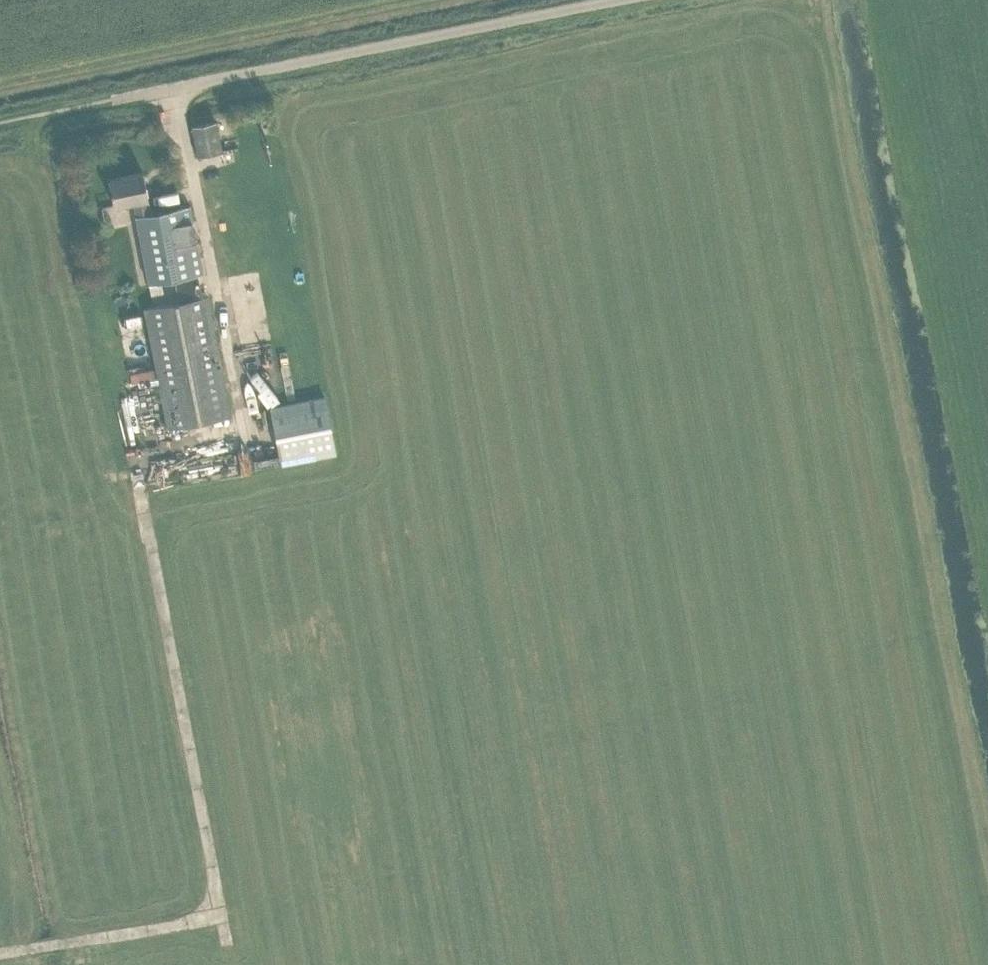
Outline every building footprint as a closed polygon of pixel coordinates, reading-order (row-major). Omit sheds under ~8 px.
[(215,120),(190,126),(197,157),(222,151),(215,120)] [(173,211),(172,208),(150,213),(147,198),(148,198),(143,172),(108,178),(114,205),(133,201),(136,215),(135,215),(148,285),(165,281),(165,282),(174,280),(178,301),(143,308),(166,428),(232,416),(208,295),(202,296),(198,276),(202,275),(190,207),(173,211)] [(149,284),(151,291),(151,293),(162,291),(161,282),(160,282),(150,284),(149,284)] [(324,399),(270,409),(280,466),(334,456),(324,399)]
